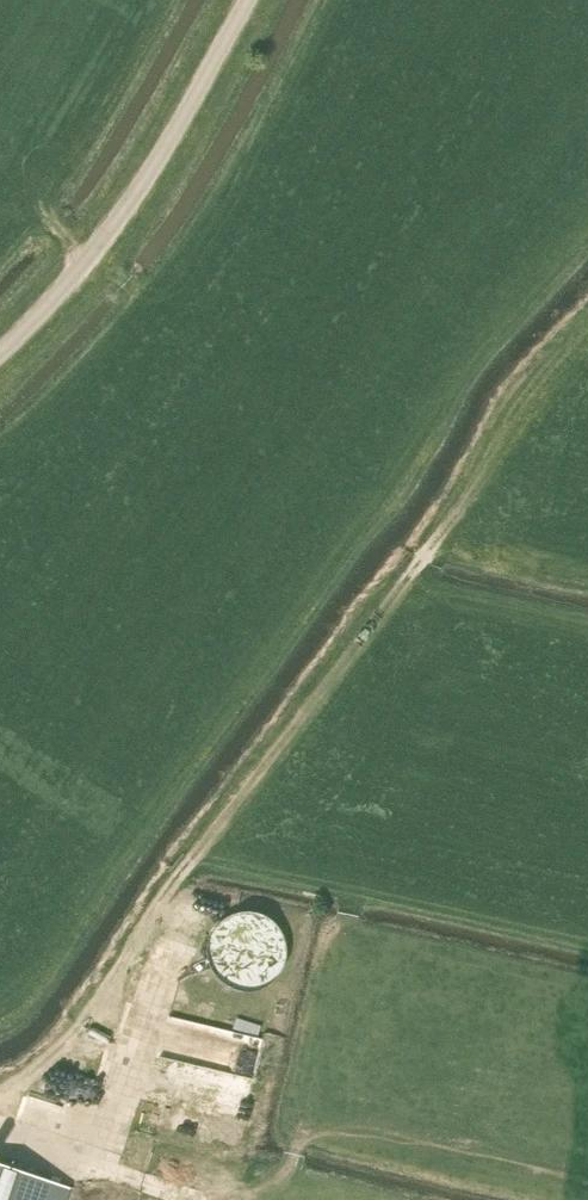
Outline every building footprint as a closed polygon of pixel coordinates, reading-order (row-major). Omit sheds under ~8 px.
[(297,939),(237,910),(209,968),(270,997),(297,939)] [(66,1188),(0,1165),(0,1199),(62,1199),(66,1188)]
